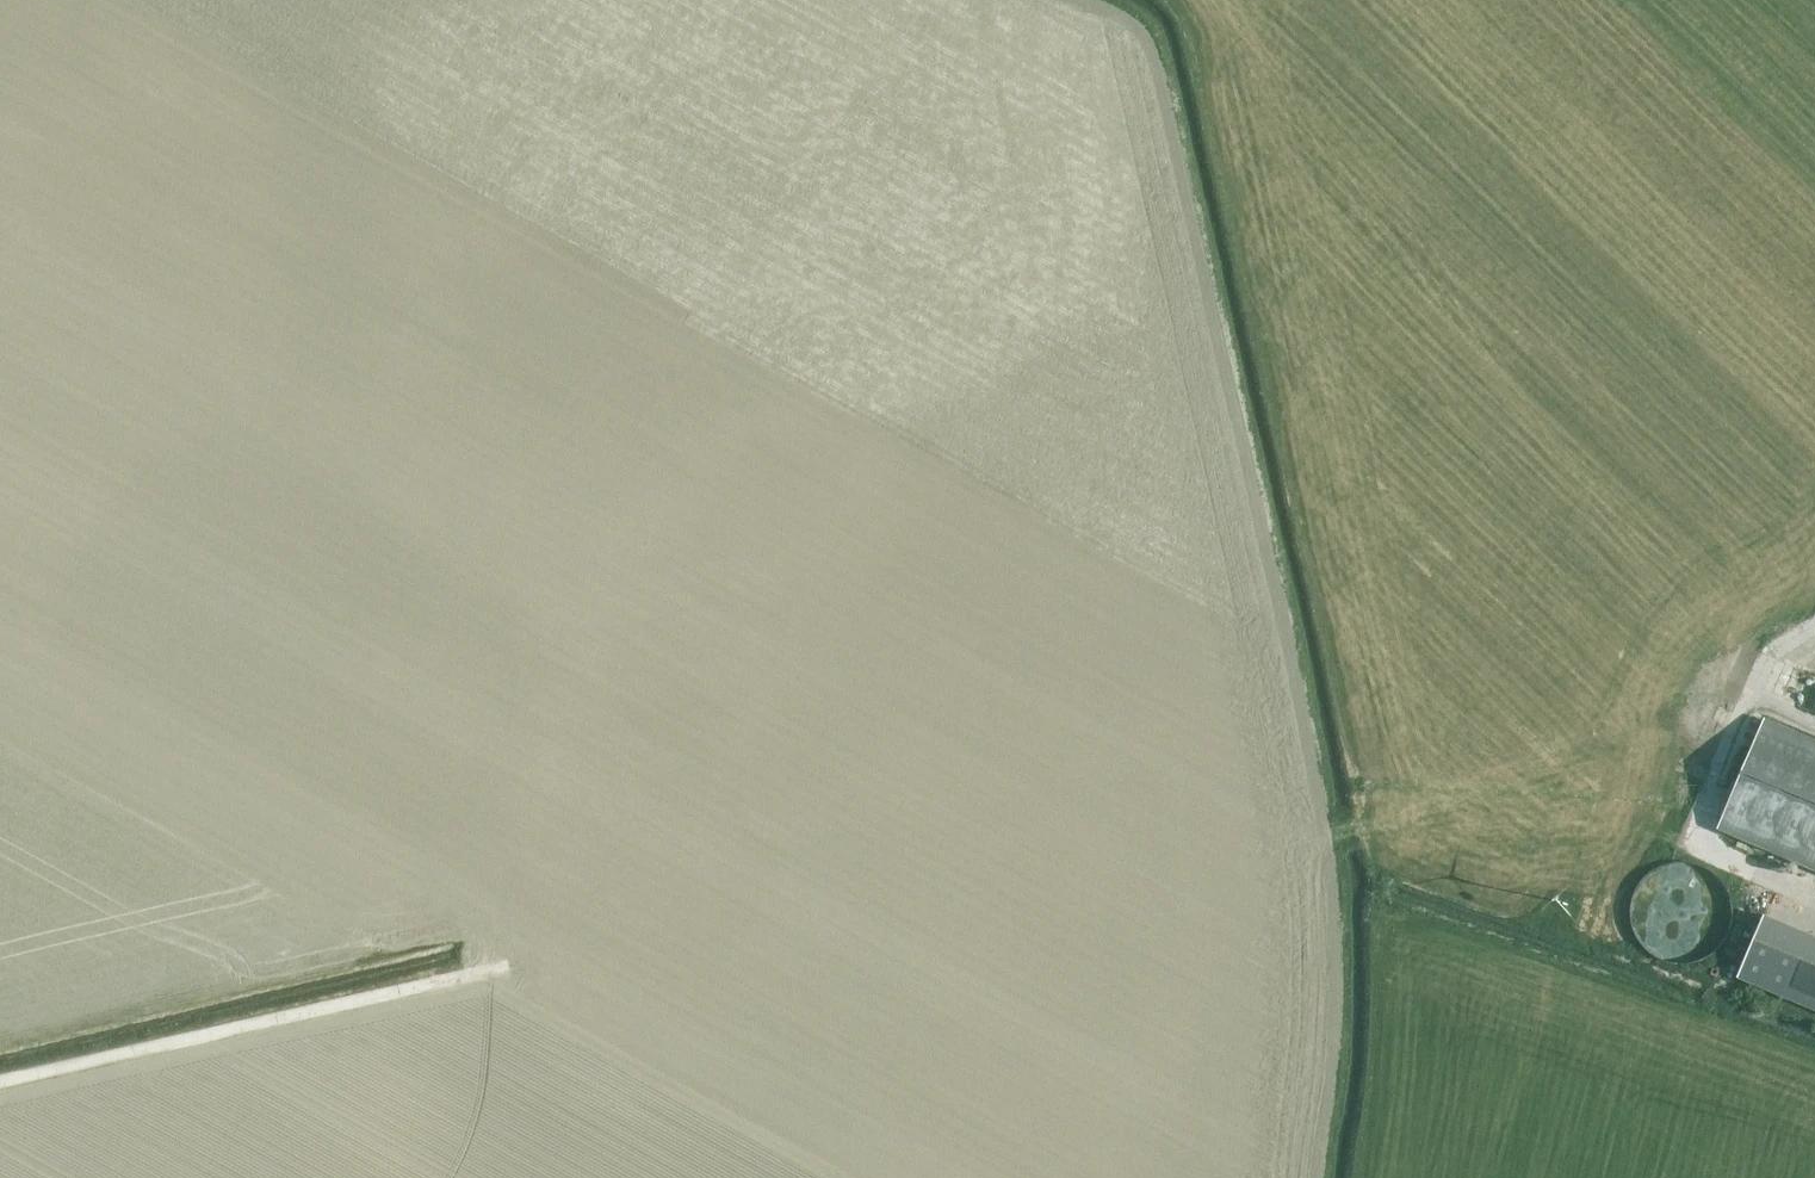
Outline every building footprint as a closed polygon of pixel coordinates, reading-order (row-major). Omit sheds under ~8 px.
[(1761,728),(1718,829),(1794,862),(1814,871),(1814,750),(1761,728)] [(1803,1005),(1814,1011),(1814,976),(1803,1005)]
